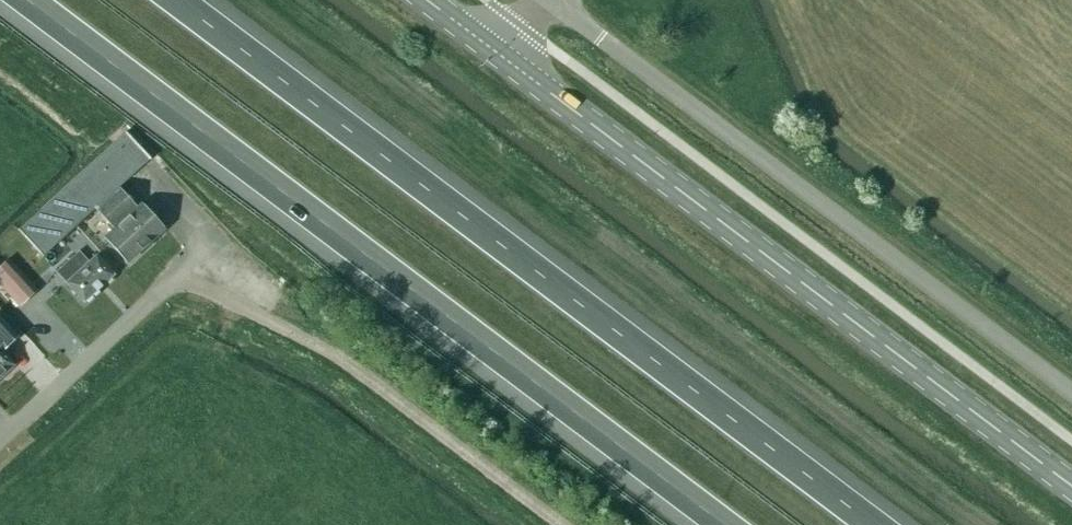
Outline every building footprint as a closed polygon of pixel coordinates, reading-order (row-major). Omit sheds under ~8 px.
[(137,209),(117,187),(149,159),(150,160),(151,159),(125,132),(124,133),(125,133),(19,230),(19,229),(18,230),(43,257),(44,256),(43,256),(95,209),(114,230),(105,238),(127,262),(164,229),(142,204),(137,209)] [(89,262),(79,251),(56,272),(84,302),(114,275),(96,256),(89,262)] [(36,290),(15,268),(2,280),(23,303),(36,290)] [(15,365),(2,352),(19,336),(0,316),(0,379),(15,365)]
